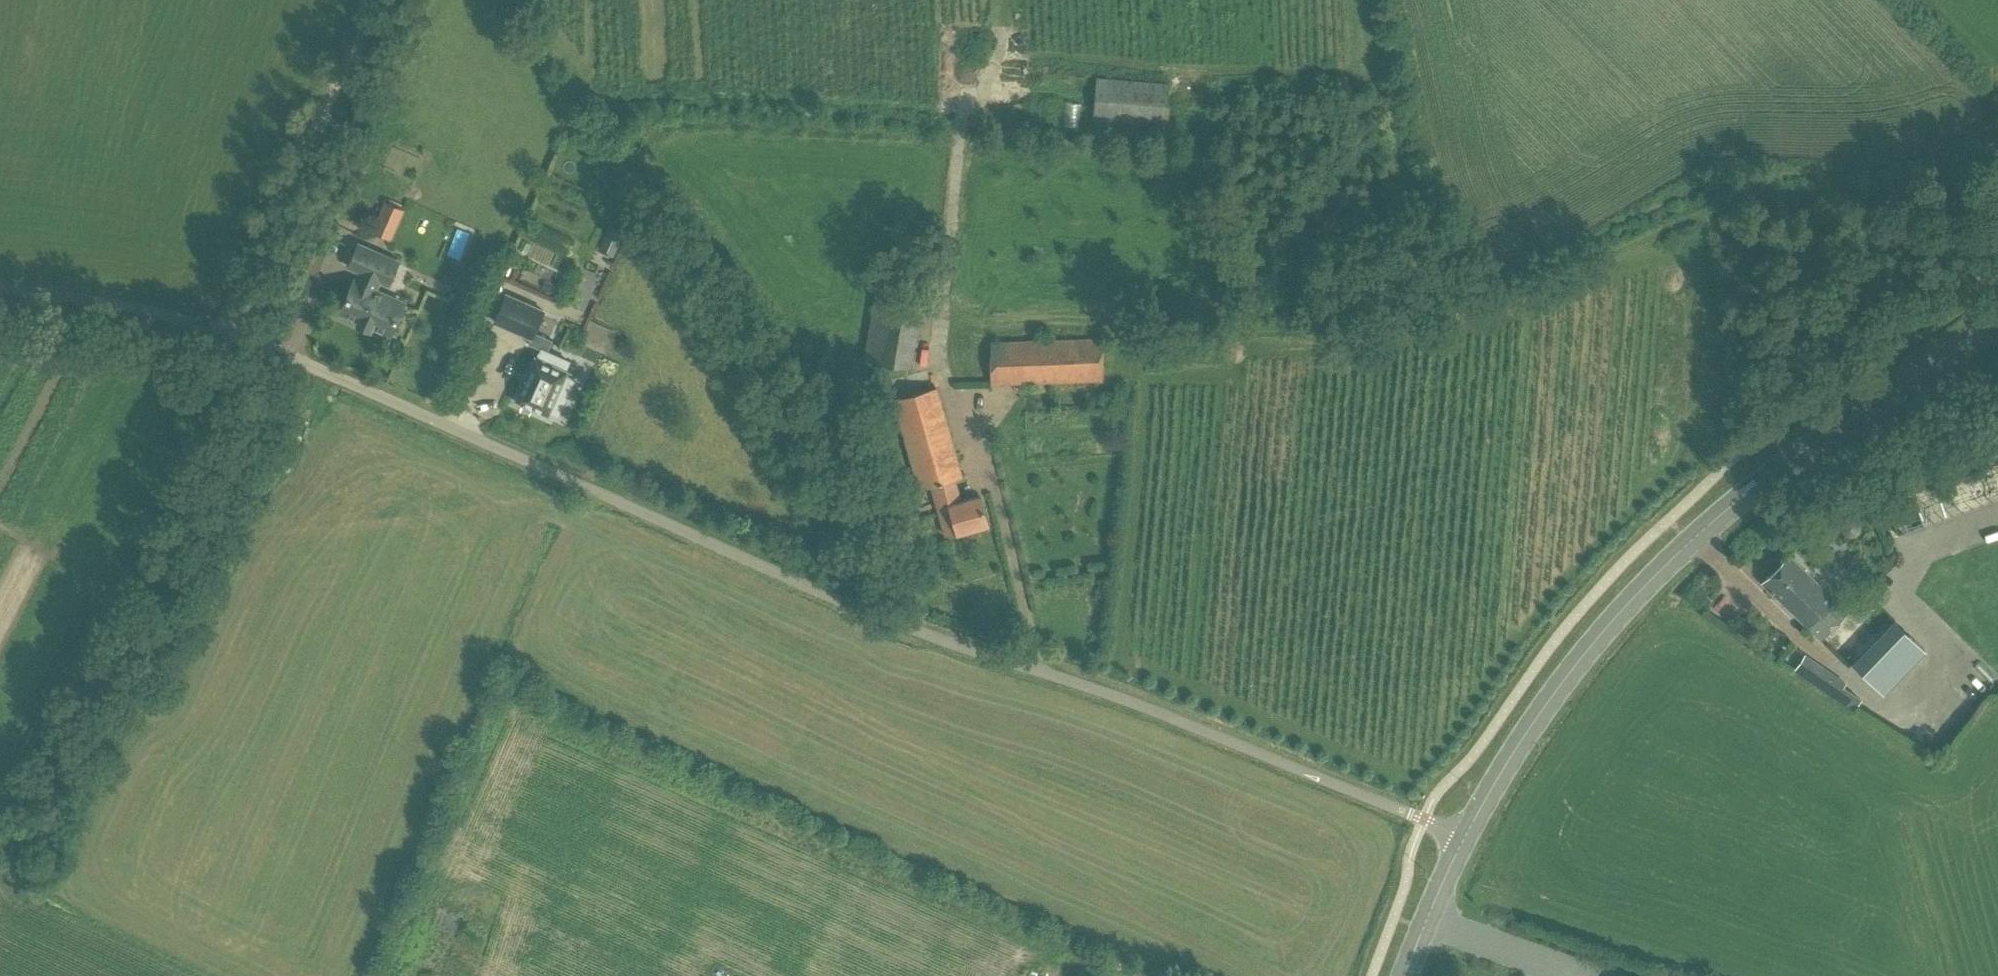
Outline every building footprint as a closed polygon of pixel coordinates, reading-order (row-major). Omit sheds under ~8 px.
[(1165,126),(1169,85),(1096,78),(1092,119),(1165,126)] [(1079,121),(1079,96),(1062,96),(1062,121),(1079,121)] [(373,229),(372,231),(391,239),(397,226),(404,209),(385,201),(373,229)] [(517,252),(556,271),(573,236),(534,217),(517,252)] [(611,223),(601,247),(615,253),(625,228),(611,223)] [(359,244),(349,266),(361,272),(357,283),(354,282),(341,311),(360,319),(358,323),(370,328),(372,324),(391,333),(404,303),(374,291),(379,279),(389,283),(398,261),(359,244)] [(876,287),(864,359),(909,366),(921,295),(876,287)] [(544,311),(507,294),(495,322),(531,338),(529,344),(542,350),(538,358),(536,357),(535,359),(517,400),(516,401),(518,402),(518,401),(547,414),(546,415),(548,416),(549,414),(548,414),(549,411),(559,415),(575,379),(565,375),(567,373),(568,371),(565,370),(569,362),(548,352),(553,341),(535,332),(544,311)] [(990,385),(1102,380),(1102,338),(990,342),(990,385)] [(988,524),(979,492),(959,498),(954,480),(962,477),(937,388),(894,400),(919,489),(931,486),(945,536),(957,532),(957,533),(988,524)] [(1886,504),(1898,534),(1997,500),(1997,466),(1886,504)] [(1820,640),(1848,612),(1789,555),(1762,583),(1820,640)] [(1879,696),(1913,661),(1912,660),(1925,648),(1895,619),(1882,631),(1882,630),(1847,666),(1879,696)] [(1796,671),(1852,710),(1859,700),(1842,687),(1845,682),(1806,655),(1796,671)]
